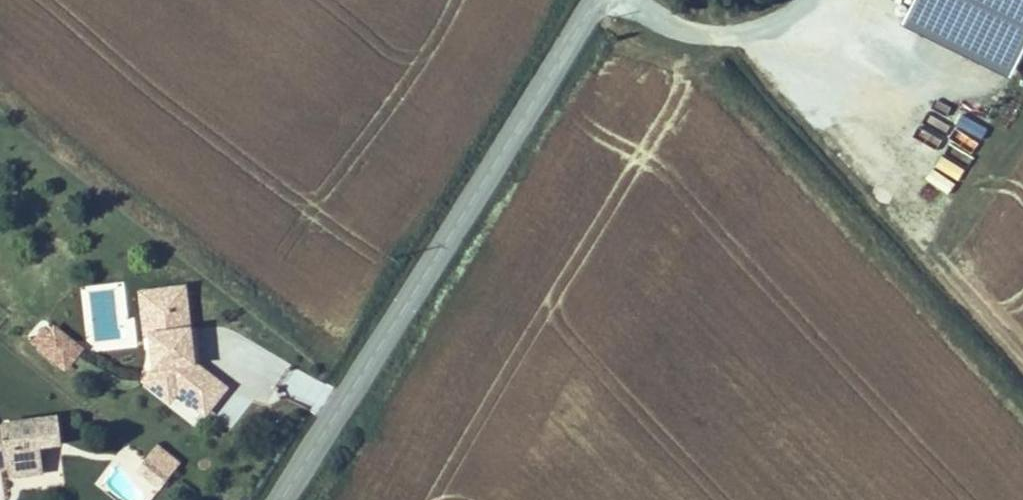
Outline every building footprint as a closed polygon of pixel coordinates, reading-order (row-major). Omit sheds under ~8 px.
[(900,25),(1010,79),(1022,53),(1022,0),(912,0),(900,25)] [(949,174),(975,189),(990,165),(964,150),(949,174)] [(217,426),(235,399),(200,377),(196,343),(190,302),(164,305),(166,323),(158,324),(161,347),(158,347),(158,350),(162,380),(163,384),(154,399),(181,417),(187,406),(217,426)] [(166,323),(164,305),(147,308),(153,351),(158,350),(158,347),(161,347),(158,324),(166,323)] [(38,348),(71,376),(83,361),(58,341),(50,334),(38,348)] [(58,341),(83,361),(87,356),(62,336),(58,341)] [(196,343),(200,377),(206,376),(201,342),(196,343)] [(43,441),(36,441),(34,427),(8,429),(8,432),(0,433),(0,474),(13,473),(23,471),(24,481),(48,479),(45,453),(66,450),(63,423),(41,426),(43,441)] [(43,441),(41,426),(34,427),(36,441),(43,441)] [(183,474),(160,455),(150,466),(174,485),(183,474)] [(174,485),(150,466),(141,478),(164,497),(174,485)] [(14,483),(24,481),(23,471),(13,473),(14,483)]
